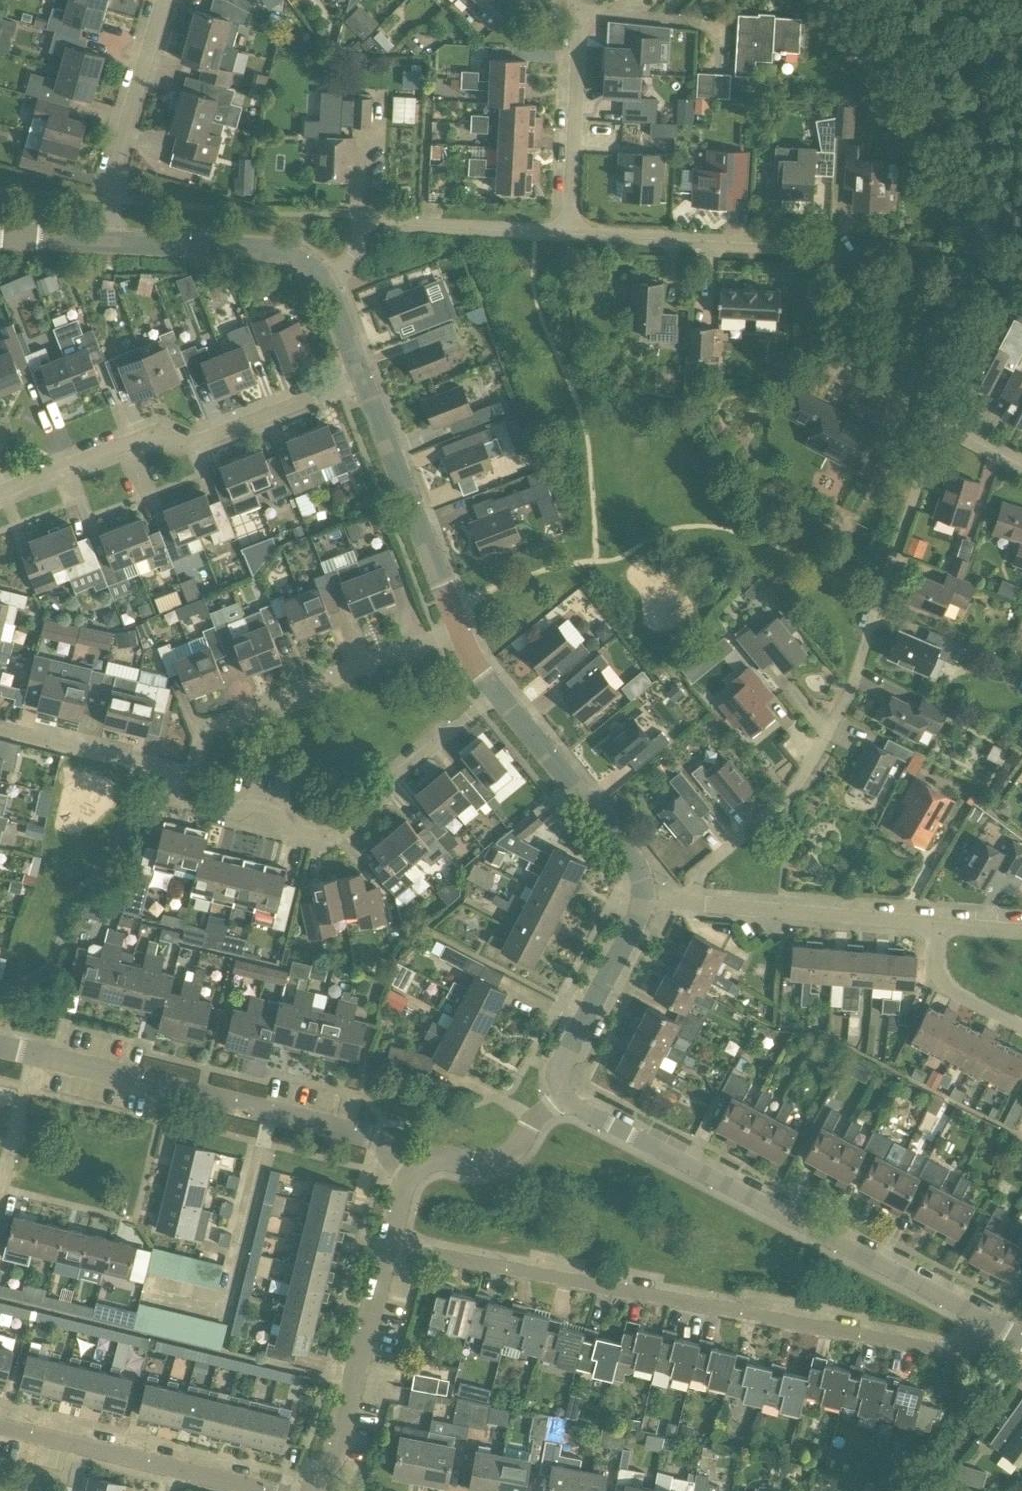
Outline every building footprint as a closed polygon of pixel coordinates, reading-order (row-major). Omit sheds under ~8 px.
[(105,9),(72,0),(69,0),(66,11),(53,8),(47,28),(56,31),(70,35),(74,23),(99,30),(105,9)] [(105,9),(107,0),(72,0),(105,9)] [(218,10),(211,8),(209,14),(196,10),(189,35),(224,45),(231,21),(245,25),(249,12),(224,0),(221,0),(218,10)] [(515,0),(460,0),(474,14),(489,28),(508,7),(515,0)] [(364,38),(379,22),(360,4),(344,20),(364,38)] [(775,19),(758,18),(758,16),(738,14),(735,76),(755,77),(756,57),(768,57),(768,50),(773,50),(773,51),(799,53),(802,18),(775,16),(775,19)] [(9,49),(17,21),(1,17),(0,21),(0,47),(9,49)] [(70,36),(70,35),(56,31),(50,51),(65,56),(61,68),(98,79),(104,57),(76,49),(79,38),(70,36)] [(382,38),(376,32),(362,45),(368,52),(382,38)] [(224,46),(224,45),(189,35),(182,61),(204,67),(200,78),(229,86),(233,72),(231,71),(238,49),(224,46)] [(608,73),(638,75),(639,60),(649,60),(650,37),(626,35),(625,48),(607,47),(605,73),(608,74),(608,73)] [(387,38),(380,44),(387,52),(394,45),(387,38)] [(413,40),(407,46),(417,55),(422,50),(413,40)] [(490,82),(532,83),(532,77),(528,76),(525,73),(526,61),(491,59),(490,81),(490,82)] [(92,100),(98,79),(61,68),(58,80),(31,72),(25,93),(61,103),(64,92),(92,100)] [(421,86),(421,69),(403,69),(403,86),(421,86)] [(461,80),(478,81),(478,72),(462,71),(461,80)] [(638,75),(608,73),(608,74),(607,96),(624,97),(623,110),(656,112),(657,99),(639,97),(641,75),(638,75)] [(729,99),(730,75),(698,73),(697,97),(729,99)] [(490,81),(478,81),(461,80),(461,88),(490,89),(489,103),(501,104),(523,104),(524,93),(528,90),(532,90),(532,83),(490,82),(490,81)] [(211,120),(214,108),(227,112),(232,94),(202,84),(199,95),(182,90),(176,111),(211,120)] [(416,97),(393,96),(392,122),(414,123),(416,97)] [(29,132),(43,135),(79,146),(86,123),(68,117),(71,106),(38,97),(33,115),(34,116),(29,132)] [(371,128),(372,99),(353,98),(353,109),(341,108),(340,125),(351,126),(351,127),(371,128)] [(709,115),(710,99),(695,98),(694,114),(709,115)] [(693,99),(678,99),(677,124),(693,124),(693,99)] [(536,105),(523,104),(501,104),(500,127),(542,127),(542,120),(538,120),(535,117),(536,105)] [(853,138),(855,106),(836,105),(836,117),(835,137),(853,138)] [(183,169),(210,177),(221,136),(220,136),(224,123),(211,120),(176,111),(170,132),(177,134),(173,151),(187,155),(183,169)] [(471,123),(488,124),(488,115),(471,114),(471,123)] [(816,149),(775,147),(774,159),(779,159),(778,180),(782,181),(780,209),(800,210),(801,198),(814,199),(815,175),(833,176),(835,152),(834,152),(835,137),(836,117),(816,121),(821,151),(816,151),(816,149)] [(488,133),(488,124),(471,123),(470,132),(488,133)] [(675,137),(675,124),(651,123),(650,136),(675,137)] [(541,134),(542,127),(500,127),(499,148),(533,149),(534,137),(537,133),(541,134)] [(43,135),(29,132),(26,145),(20,165),(45,172),(52,174),(55,163),(73,168),(79,146),(43,135)] [(351,180),(353,138),(319,137),(317,179),(351,180)] [(892,181),(896,179),(899,175),(899,170),(897,166),(893,162),(868,161),(868,146),(847,145),(845,182),(856,183),(855,207),(883,209),(884,190),(887,190),(888,181),(892,181)] [(533,160),(533,149),(499,148),(498,167),(497,170),(539,171),(540,164),(536,163),(533,160)] [(746,174),(747,154),(709,152),(708,171),(696,170),(694,204),(732,206),(734,173),(746,174)] [(662,180),(664,156),(620,153),(619,182),(625,182),(624,200),(658,202),(659,180),(662,180)] [(469,166),(486,167),(486,159),(469,158),(469,166)] [(498,167),(486,167),(469,166),(468,175),(497,176),(496,190),(531,192),(531,180),(535,177),(539,177),(539,171),(497,170),(498,167)] [(253,182),(235,182),(235,194),(253,194),(253,182)] [(58,284),(54,274),(36,280),(40,291),(58,284)] [(193,280),(191,274),(176,280),(178,286),(193,280)] [(0,286),(0,287),(5,299),(18,294),(12,281),(0,286)] [(676,342),(677,314),(661,313),(663,284),(633,283),(631,328),(651,329),(650,341),(676,342)] [(430,304),(423,286),(403,294),(402,290),(397,288),(388,292),(386,296),(387,300),(385,301),(395,327),(419,318),(423,329),(452,318),(444,299),(430,304)] [(114,299),(114,288),(101,289),(102,300),(114,299)] [(779,319),(780,291),(720,288),(719,316),(779,319)] [(286,328),(281,313),(253,324),(263,349),(276,344),(285,369),(312,359),(298,324),(286,328)] [(415,379),(449,366),(444,354),(462,347),(452,322),(425,333),(430,346),(406,355),(415,379)] [(24,356),(16,335),(11,323),(1,327),(5,339),(0,341),(0,354),(0,355),(0,394),(24,385),(18,370),(28,366),(24,356)] [(222,354),(236,389),(256,381),(247,357),(258,352),(247,325),(227,333),(233,350),(222,354)] [(713,357),(714,328),(688,327),(687,356),(713,357)] [(64,356),(77,389),(100,381),(94,364),(105,359),(92,329),(71,338),(76,351),(64,356)] [(1021,352),(1021,335),(1010,329),(999,351),(986,344),(967,381),(989,392),(1006,359),(1016,364),(1021,352)] [(143,357),(156,389),(179,380),(166,349),(178,344),(173,330),(160,335),(161,339),(151,343),(154,352),(143,357)] [(236,389),(222,354),(210,358),(206,346),(197,349),(195,346),(181,351),(192,378),(206,372),(215,397),(236,389)] [(77,389),(64,356),(51,361),(46,347),(24,356),(28,366),(29,365),(34,379),(45,375),(54,398),(77,389)] [(156,389),(143,357),(132,361),(128,352),(105,361),(112,377),(123,373),(133,398),(156,389)] [(1014,369),(1005,386),(1016,392),(1002,417),(1021,428),(1021,373),(1014,369)] [(472,412),(462,387),(424,401),(434,428),(458,419),(462,430),(496,417),(491,404),(472,412)] [(859,467),(877,433),(795,389),(782,413),(813,429),(805,443),(843,463),(844,459),(859,467)] [(517,418),(504,423),(510,439),(523,434),(517,418)] [(307,432),(321,466),(326,480),(358,467),(349,444),(338,448),(328,424),(307,432)] [(455,481),(492,467),(483,443),(493,440),(489,428),(460,439),(464,451),(446,458),(455,481)] [(309,471),(321,466),(307,432),(287,440),(296,465),(285,469),(294,493),(314,485),(309,471)] [(254,492),(255,492),(266,488),(271,500),(291,493),(282,470),(271,474),(262,450),(241,458),(254,492)] [(891,488),(901,467),(880,456),(869,477),(891,488)] [(226,514),(228,517),(260,505),(255,492),(254,492),(241,458),(221,466),(230,490),(218,495),(226,514)] [(966,527),(980,484),(948,473),(943,489),(945,490),(943,497),(940,496),(934,516),(966,527)] [(550,494),(545,480),(532,485),(537,499),(550,494)] [(308,490),(296,496),(304,514),(317,509),(308,490)] [(482,552),(520,537),(510,510),(525,504),(519,490),(493,501),(498,513),(471,524),(482,552)] [(228,517),(226,514),(215,518),(206,494),(185,502),(198,536),(209,531),(214,544),(234,536),(227,518),(228,517)] [(187,540),(198,536),(185,502),(164,510),(173,534),(161,538),(170,561),(171,561),(192,552),(187,540)] [(1003,502),(993,533),(1021,542),(1014,564),(1021,567),(1021,509),(1003,502)] [(134,560),(139,573),(159,565),(162,571),(173,566),(171,561),(170,561),(161,538),(151,542),(142,518),(121,527),(134,559),(134,560)] [(81,549),(71,525),(51,532),(64,566),(69,579),(100,567),(99,563),(98,563),(91,545),(81,549)] [(304,533),(300,525),(292,528),(296,537),(304,533)] [(126,578),(139,573),(134,560),(134,559),(121,527),(101,534),(110,558),(99,563),(100,567),(108,586),(127,579),(126,578)] [(30,540),(32,546),(20,551),(36,593),(57,585),(52,571),(64,566),(51,532),(30,540)] [(271,537),(256,543),(263,562),(275,547),(271,537)] [(963,537),(959,555),(969,557),(973,540),(963,537)] [(362,574),(375,608),(396,600),(387,576),(398,572),(389,548),(368,556),(374,569),(362,574)] [(963,579),(970,562),(956,556),(949,573),(963,579)] [(362,574),(357,561),(337,569),(325,573),(331,589),(334,596),(346,591),(355,616),(375,608),(362,574)] [(320,594),(331,589),(325,573),(313,577),(317,588),(301,594),(315,631),(332,624),(320,594)] [(965,607),(974,585),(948,574),(944,585),(918,574),(907,600),(942,615),(948,600),(965,607)] [(756,576),(742,588),(751,599),(766,586),(757,575),(756,576)] [(186,596),(200,592),(195,576),(181,581),(186,596)] [(1015,596),(1019,584),(995,577),(992,590),(1015,596)] [(4,623),(4,622),(13,624),(17,606),(25,607),(27,595),(4,590),(2,602),(0,602),(0,622),(4,623)] [(282,595),(270,600),(272,604),(275,612),(286,607),(298,638),(315,631),(301,594),(285,600),(282,595)] [(148,603),(138,607),(142,617),(152,613),(148,603)] [(280,626),(275,612),(272,604),(259,608),(260,610),(244,616),(264,668),(281,661),(269,630),(280,626)] [(115,610),(106,613),(104,619),(107,627),(120,623),(115,610)] [(799,627),(787,613),(756,637),(749,628),(738,638),(759,664),(770,655),(782,669),(804,651),(802,648),(808,644),(796,629),(799,627)] [(247,675),(264,668),(244,616),(227,623),(227,622),(215,626),(224,648),(235,643),(247,675)] [(56,631),(59,621),(45,618),(43,628),(56,631)] [(147,621),(136,625),(140,637),(152,633),(147,621)] [(604,622),(598,627),(598,634),(603,641),(613,632),(604,622)] [(204,636),(188,642),(193,653),(207,690),(224,683),(212,652),(224,648),(215,626),(202,630),(204,636)] [(573,648),(556,627),(526,651),(544,673),(563,658),(571,667),(589,652),(581,642),(573,648)] [(112,632),(96,629),(94,639),(110,642),(112,632)] [(136,630),(123,632),(126,647),(138,645),(136,630)] [(929,643),(899,630),(888,657),(928,674),(937,655),(953,662),(961,643),(934,631),(929,643)] [(724,636),(713,645),(723,657),(734,648),(724,636)] [(6,653),(8,641),(0,639),(0,652),(6,653)] [(207,690),(193,653),(176,660),(169,643),(157,647),(167,670),(178,666),(190,697),(207,690)] [(7,666),(9,654),(6,653),(0,652),(0,670),(1,665),(7,666)] [(596,711),(618,692),(600,671),(608,663),(600,653),(581,669),(589,678),(564,699),(582,720),(595,710),(596,711)] [(36,656),(26,697),(40,700),(38,708),(59,713),(68,678),(55,675),(59,661),(36,656)] [(107,672),(137,678),(140,666),(109,661),(107,672)] [(693,661),(682,670),(692,683),(703,674),(693,661)] [(99,696),(104,672),(81,667),(78,681),(68,678),(59,713),(81,719),(87,693),(99,696)] [(750,733),(773,715),(759,698),(768,690),(750,668),(733,681),(740,690),(725,702),(731,710),(728,713),(737,725),(740,722),(750,733)] [(642,670),(632,678),(643,690),(652,682),(642,670)] [(126,730),(138,680),(104,672),(99,696),(111,699),(104,724),(126,730)] [(138,680),(126,730),(147,735),(153,709),(164,711),(170,688),(138,680)] [(0,683),(0,691),(1,691),(0,695),(15,698),(14,704),(21,706),(26,690),(0,683)] [(683,693),(676,684),(665,693),(673,702),(683,693)] [(917,709),(893,696),(880,721),(917,740),(925,726),(936,732),(947,711),(923,698),(917,709)] [(650,741),(633,720),(602,744),(620,766),(640,751),(647,760),(670,741),(662,731),(650,741)] [(1,768),(14,771),(21,744),(0,739),(0,771),(1,768)] [(475,788),(486,802),(496,793),(487,783),(505,768),(482,739),(463,755),(479,775),(471,783),(475,788)] [(913,752),(888,739),(882,749),(868,742),(848,780),(876,795),(896,756),(907,762),(913,752)] [(916,773),(924,757),(913,752),(905,768),(916,773)] [(752,789),(728,760),(718,769),(713,764),(706,770),(702,764),(691,772),(706,791),(716,783),(733,804),(752,789)] [(428,779),(456,812),(470,801),(477,810),(486,802),(475,788),(465,796),(445,770),(433,779),(428,779)] [(684,843),(706,825),(690,805),(701,796),(680,771),(669,781),(682,796),(660,814),(684,843)] [(442,824),(456,812),(428,779),(419,786),(419,791),(416,794),(439,821),(429,830),(431,832),(436,838),(447,830),(442,824)] [(941,824),(954,801),(916,779),(903,802),(907,805),(893,829),(924,847),(938,822),(941,824)] [(38,802),(50,805),(52,793),(40,791),(38,802)] [(9,795),(0,793),(0,815),(3,816),(9,795)] [(982,811),(975,807),(970,816),(977,821),(982,811)] [(521,840),(543,823),(532,810),(511,827),(521,840)] [(3,816),(0,815),(0,829),(5,830),(9,817),(3,816)] [(175,823),(164,820),(157,850),(145,847),(139,872),(151,875),(152,873),(173,877),(174,873),(174,871),(175,867),(184,831),(173,829),(175,823)] [(436,838),(431,832),(422,840),(406,820),(389,834),(412,862),(413,862),(422,854),(431,864),(447,852),(444,848),(436,838)] [(45,826),(36,824),(33,837),(42,839),(45,826)] [(174,871),(174,873),(194,878),(195,878),(202,848),(203,848),(207,831),(197,828),(195,834),(184,831),(175,867),(174,871)] [(444,848),(455,840),(447,830),(436,838),(444,848)] [(379,856),(368,864),(394,897),(412,882),(414,884),(424,876),(413,862),(412,862),(389,834),(372,848),(379,856)] [(979,839),(959,873),(986,889),(998,867),(1013,875),(1021,860),(1021,846),(1013,841),(1005,854),(979,839)] [(505,852),(490,844),(483,858),(498,865),(505,852)] [(529,861),(580,887),(582,883),(579,875),(585,863),(554,847),(547,860),(533,853),(529,861)] [(213,851),(203,848),(202,848),(195,878),(194,878),(190,895),(202,898),(203,892),(213,895),(222,859),(211,856),(213,851)] [(813,873),(822,865),(811,853),(802,861),(813,873)] [(233,905),(244,858),(235,856),(233,862),(222,859),(213,895),(225,898),(224,903),(233,905)] [(255,905),(264,869),(250,865),(251,860),(244,858),(233,905),(252,910),(254,911),(255,905)] [(578,890),(580,887),(529,861),(525,868),(539,875),(533,888),(564,904),(570,892),(578,890)] [(488,889),(495,875),(474,864),(466,878),(488,889)] [(272,871),(264,869),(255,905),(254,911),(275,916),(272,927),(284,930),(295,886),(283,883),(287,869),(273,866),(272,871)] [(37,876),(26,873),(23,881),(34,885),(37,876)] [(360,927),(385,922),(377,885),(363,888),(360,874),(336,879),(344,915),(357,912),(360,927)] [(302,902),(304,913),(310,939),(335,933),(331,918),(344,915),(336,879),(313,884),(316,899),(302,902)] [(475,902),(482,887),(466,879),(464,896),(475,902)] [(21,893),(23,885),(23,884),(11,881),(9,891),(21,893)] [(558,916),(564,904),(533,888),(526,900),(512,893),(508,900),(508,902),(558,928),(561,924),(558,916)] [(508,902),(508,900),(496,894),(492,902),(519,915),(511,929),(542,945),(549,932),(557,931),(558,928),(508,902)] [(125,898),(122,912),(141,916),(144,903),(125,898)] [(183,927),(185,919),(163,914),(161,922),(183,927)] [(195,943),(199,927),(186,924),(182,941),(195,943)] [(537,956),(542,945),(511,929),(501,949),(538,968),(540,964),(537,956)] [(222,950),(224,942),(223,941),(225,934),(214,931),(210,947),(222,950)] [(238,937),(225,934),(223,941),(224,942),(222,950),(234,953),(238,937)] [(497,947),(502,940),(491,934),(487,942),(497,947)] [(676,953),(682,956),(714,973),(721,960),(739,970),(744,960),(694,934),(687,947),(683,944),(680,949),(678,948),(676,953)] [(812,979),(815,941),(807,940),(806,946),(793,945),(790,978),(802,979),(801,1005),(809,1006),(810,992),(811,979),(812,979)] [(831,981),(833,949),(822,948),(823,941),(815,941),(812,979),(831,981)] [(99,1002),(113,944),(104,942),(103,946),(93,943),(89,946),(88,950),(78,947),(71,975),(82,977),(79,991),(93,995),(91,1000),(99,1002)] [(166,944),(158,943),(155,953),(164,955),(166,944)] [(849,1009),(855,944),(847,943),(847,950),(833,949),(831,981),(843,982),(841,1008),(849,1009)] [(121,1002),(131,964),(133,954),(121,951),(122,946),(113,944),(99,1002),(107,1004),(108,999),(121,1002)] [(466,970),(472,958),(445,944),(439,956),(466,970)] [(872,985),(875,952),(863,951),(864,944),(855,944),(849,1009),(858,1009),(860,984),(872,985)] [(893,986),(896,947),(888,946),(887,953),(875,952),(872,985),(893,986)] [(896,947),(893,986),(913,988),(916,956),(904,955),(904,948),(896,947)] [(141,1012),(155,954),(146,952),(143,967),(131,964),(121,1002),(135,1005),(134,1010),(141,1012)] [(168,992),(169,992),(173,975),(160,971),(164,957),(155,954),(141,1012),(149,1014),(150,1009),(163,1012),(168,992)] [(732,982),(714,973),(682,956),(676,968),(672,965),(669,970),(667,969),(664,974),(703,994),(710,981),(727,990),(732,982)] [(293,959),(289,975),(307,979),(308,977),(311,964),(293,959)] [(259,978),(262,966),(236,960),(233,972),(259,978)] [(405,991),(416,971),(398,962),(392,984),(405,991)] [(327,968),(311,964),(308,977),(324,981),(327,968)] [(262,966),(259,978),(285,984),(288,972),(262,966)] [(193,982),(179,1040),(187,1042),(188,1037),(201,1040),(211,1002),(198,999),(205,970),(196,968),(195,972),(193,982)] [(714,1000),(703,994),(664,974),(658,986),(654,984),(651,988),(649,987),(647,992),(680,1009),(685,1012),(686,1011),(692,999),(699,1003),(709,1009),(714,1000)] [(450,989),(500,1015),(502,1011),(500,1003),(505,992),(474,976),(467,988),(454,981),(450,989)] [(193,982),(185,980),(181,995),(169,992),(168,992),(163,1012),(159,1030),(173,1033),(171,1038),(179,1040),(193,982)] [(291,1049),(305,991),(297,989),(293,1004),(280,1001),(276,1018),(276,1019),(272,1038),(272,1039),(285,1042),(284,1047),(291,1049)] [(397,1009),(404,996),(391,989),(384,1002),(397,1009)] [(498,1018),(500,1015),(450,989),(446,996),(460,1004),(453,1018),(484,1034),(491,1020),(498,1018)] [(314,1049),(323,1011),(310,1008),(314,993),(305,991),(291,1049),(299,1050),(300,1045),(314,1049)] [(810,992),(809,1006),(817,1006),(818,992),(810,992)] [(245,1056),(259,998),(251,996),(247,1011),(234,1008),(225,1045),(239,1049),(237,1054),(245,1056)] [(890,1013),(892,998),(883,997),(882,1012),(890,1013)] [(276,1019),(276,1018),(264,1016),(268,1000),(259,998),(245,1056),(253,1058),(254,1053),(268,1056),(272,1039),(272,1038),(276,1019)] [(898,1014),(899,999),(892,998),(890,1013),(898,1014)] [(334,1059),(347,1001),(339,999),(335,1014),(323,1011),(314,1049),(327,1052),(326,1057),(334,1059)] [(347,1001),(334,1059),(341,1061),(342,1055),(356,1059),(365,1021),(353,1018),(356,1003),(347,1001)] [(685,1012),(680,1009),(674,1020),(648,1006),(641,1019),(637,1017),(634,1021),(632,1020),(630,1025),(636,1028),(669,1044),(675,1032),(692,1041),(703,1020),(686,1011),(685,1012)] [(930,1052),(948,1016),(929,1006),(911,1041),(930,1052)] [(948,1061),(967,1025),(948,1016),(930,1052),(948,1061)] [(479,1044),(484,1034),(453,1018),(447,1028),(433,1021),(429,1030),(479,1056),(481,1052),(479,1044)] [(970,1072),(987,1036),(967,1025),(948,1061),(970,1072)] [(621,1041),(619,1046),(625,1049),(657,1066),(664,1053),(682,1063),(682,1062),(687,1054),(669,1045),(669,1044),(636,1028),(630,1040),(626,1038),(623,1043),(621,1041)] [(478,1059),(479,1056),(429,1030),(425,1037),(439,1043),(432,1057),(464,1073),(470,1060),(478,1059)] [(990,1082),(1009,1047),(987,1036),(970,1072),(990,1082)] [(411,1065),(414,1051),(390,1046),(387,1059),(411,1065)] [(990,1082),(1007,1091),(1016,1075),(1020,1077),(1021,1073),(1021,1054),(1009,1047),(990,1082)] [(657,1066),(625,1049),(619,1061),(615,1059),(612,1064),(610,1063),(608,1068),(646,1088),(653,1075),(671,1084),(675,1076),(676,1075),(657,1066)] [(695,1058),(687,1054),(682,1062),(691,1066),(695,1058)] [(851,1059),(844,1071),(853,1076),(860,1064),(851,1059)] [(915,1067),(911,1076),(917,1079),(921,1070),(915,1067)] [(936,1089),(943,1074),(933,1069),(925,1084),(936,1089)] [(921,1070),(917,1079),(923,1082),(927,1073),(921,1070)] [(737,1139),(753,1107),(741,1101),(750,1083),(731,1073),(719,1096),(729,1101),(715,1128),(728,1134),(725,1139),(730,1141),(729,1143),(734,1146),(737,1139)] [(954,1087),(949,1096),(955,1098),(959,1090),(954,1087)] [(758,1150),(775,1118),(763,1112),(772,1094),(762,1089),(753,1107),(737,1139),(749,1145),(747,1150),(752,1152),(751,1154),(755,1157),(758,1150)] [(959,1090),(955,1098),(960,1101),(965,1092),(959,1090)] [(775,1118),(758,1150),(771,1157),(768,1161),(773,1164),(772,1166),(777,1168),(797,1130),(785,1124),(794,1104),(784,1100),(775,1118)] [(1012,1106),(1020,1110),(1021,1107),(1021,1104),(1015,1100),(1012,1106)] [(1009,1111),(1018,1116),(1020,1110),(1012,1106),(1009,1111)] [(994,1118),(998,1109),(992,1107),(988,1115),(994,1118)] [(823,1176),(826,1170),(843,1137),(842,1137),(831,1131),(840,1114),(831,1109),(822,1126),(805,1158),(817,1165),(815,1169),(820,1172),(819,1174),(823,1176)] [(1006,1117),(1015,1122),(1018,1116),(1009,1111),(1006,1117)] [(1012,1127),(1015,1122),(1006,1117),(1003,1123),(1012,1127)] [(865,1149),(864,1148),(852,1142),(861,1124),(852,1119),(842,1137),(843,1137),(826,1170),(838,1176),(836,1180),(841,1183),(840,1185),(845,1187),(862,1154),(865,1149)] [(897,1165),(885,1159),(894,1141),(873,1130),(864,1148),(865,1149),(862,1154),(873,1160),(859,1186),(871,1193),(869,1198),(874,1200),(873,1202),(877,1204),(881,1198),(897,1165)] [(171,1173),(207,1180),(214,1152),(178,1143),(171,1173)] [(919,1177),(918,1176),(906,1170),(916,1152),(906,1147),(897,1165),(881,1198),(893,1204),(890,1209),(895,1211),(894,1213),(899,1215),(916,1182),(919,1177)] [(952,1194),(951,1194),(940,1188),(949,1169),(927,1158),(918,1176),(919,1177),(916,1182),(927,1188),(913,1215),(926,1221),(924,1225),(928,1228),(927,1230),(932,1232),(935,1226),(952,1194)] [(266,1191),(275,1193),(280,1172),(271,1170),(266,1191)] [(200,1209),(207,1180),(171,1173),(164,1199),(200,1209)] [(229,1173),(226,1185),(237,1188),(240,1176),(229,1173)] [(952,1194),(935,1226),(947,1232),(945,1237),(950,1239),(949,1241),(953,1243),(973,1205),(960,1198),(969,1181),(961,1176),(951,1194),(952,1194)] [(310,1202),(343,1209),(345,1199),(352,1201),(354,1190),(316,1181),(313,1193),(305,1191),(303,1200),(310,1202)] [(270,1213),(275,1193),(266,1191),(261,1211),(270,1213)] [(210,1211),(200,1209),(164,1199),(157,1229),(203,1240),(210,1211)] [(222,1201),(219,1213),(230,1215),(233,1203),(222,1201)] [(349,1211),(343,1209),(310,1202),(308,1213),(300,1211),(298,1221),(305,1223),(338,1229),(340,1219),(347,1221),(349,1211)] [(990,1270),(1005,1237),(994,1231),(1003,1214),(994,1209),(968,1259),(981,1265),(978,1270),(983,1272),(982,1274),(987,1277),(990,1270)] [(265,1234),(270,1213),(261,1211),(256,1232),(265,1234)] [(32,1252),(39,1222),(15,1216),(7,1246),(32,1252)] [(990,1270),(1002,1276),(1000,1281),(1004,1283),(1003,1285),(1008,1288),(1021,1261),(1021,1246),(1015,1242),(1021,1230),(1021,1223),(1016,1220),(1006,1238),(1005,1237),(990,1270)] [(56,1258),(64,1228),(39,1222),(32,1252),(56,1258)] [(344,1231),(338,1229),(305,1223),(303,1233),(295,1231),(293,1241),(300,1243),(333,1250),(335,1239),(342,1241),(344,1231)] [(80,1264),(88,1234),(64,1228),(56,1258),(80,1264)] [(220,1231),(217,1243),(229,1246),(231,1234),(220,1231)] [(260,1254),(265,1234),(256,1232),(251,1252),(260,1254)] [(104,1270),(112,1240),(88,1234),(80,1264),(104,1270)] [(112,1240),(104,1270),(129,1276),(137,1246),(112,1240)] [(339,1251),(333,1250),(300,1243),(298,1253),(290,1251),(288,1261),(295,1263),(328,1270),(330,1260),(337,1261),(339,1251)] [(159,1274),(164,1251),(152,1248),(147,1271),(159,1274)] [(170,1277),(176,1254),(164,1251),(159,1274),(170,1277)] [(255,1275),(260,1254),(251,1252),(246,1272),(255,1275)] [(182,1280),(187,1257),(176,1254),(170,1277),(182,1280)] [(193,1282),(199,1260),(187,1257),(182,1280),(193,1282)] [(205,1285),(210,1263),(199,1260),(193,1282),(205,1285)] [(210,1263),(205,1285),(217,1288),(223,1266),(210,1263)] [(334,1272),(328,1270),(295,1263),(293,1274),(285,1272),(283,1282),(290,1283),(323,1290),(325,1280),(332,1282),(334,1272)] [(250,1295),(255,1275),(246,1272),(241,1293),(250,1295)] [(329,1292),(323,1290),(290,1283),(288,1294),(280,1292),(278,1302),(286,1304),(318,1311),(320,1300),(327,1302),(329,1292)] [(475,1298),(474,1298),(451,1292),(453,1286),(439,1283),(429,1322),(447,1326),(446,1330),(466,1335),(467,1332),(466,1332),(475,1298)] [(6,1286),(3,1295),(21,1299),(23,1290),(6,1286)] [(30,1292),(27,1301),(45,1305),(47,1296),(30,1292)] [(512,1308),(511,1308),(489,1302),(490,1296),(476,1292),(474,1298),(475,1298),(466,1332),(467,1332),(484,1336),(483,1340),(503,1345),(504,1341),(512,1308)] [(245,1315),(250,1295),(241,1293),(236,1313),(245,1315)] [(54,1298),(51,1307),(69,1311),(71,1302),(54,1298)] [(93,1317),(93,1318),(134,1328),(138,1312),(97,1302),(95,1308),(93,1317)] [(539,1354),(548,1318),(525,1312),(527,1305),(513,1302),(511,1308),(512,1308),(504,1341),(521,1345),(520,1349),(539,1354)] [(3,1303),(1,1312),(14,1315),(16,1306),(3,1303)] [(78,1303),(75,1312),(93,1317),(95,1308),(78,1303)] [(138,1312),(134,1328),(145,1331),(151,1306),(140,1303),(138,1312)] [(324,1312),(318,1311),(286,1304),(283,1314),(275,1312),(273,1322),(281,1324),(313,1331),(315,1321),(322,1322),(324,1312)] [(151,1306),(145,1331),(156,1333),(162,1308),(151,1306)] [(167,1336),(173,1311),(162,1308),(156,1333),(167,1336)] [(177,1338),(184,1313),(173,1311),(167,1336),(177,1338)] [(38,1312),(36,1321),(50,1324),(52,1315),(38,1312)] [(188,1341),(194,1316),(184,1313),(177,1338),(188,1341)] [(240,1336),(245,1315),(236,1313),(231,1334),(240,1336)] [(199,1344),(205,1319),(194,1316),(188,1341),(199,1344)] [(59,1317),(57,1326),(70,1329),(73,1320),(59,1317)] [(584,1333),(560,1326),(561,1321),(548,1318),(539,1354),(538,1356),(556,1361),(555,1364),(575,1369),(576,1366),(575,1366),(584,1333)] [(210,1346),(216,1321),(205,1319),(199,1344),(210,1346)] [(662,1334),(638,1328),(639,1322),(626,1319),(620,1342),(621,1342),(611,1378),(612,1378),(622,1380),(624,1372),(629,1373),(633,1370),(634,1366),(653,1371),(654,1367),(653,1367),(662,1334)] [(216,1321),(210,1346),(221,1349),(227,1324),(216,1321)] [(80,1322),(77,1331),(90,1334),(93,1325),(80,1322)] [(319,1332),(313,1331),(281,1324),(278,1335),(270,1333),(265,1355),(294,1362),(297,1350),(308,1352),(310,1341),(317,1343),(319,1332)] [(100,1327),(97,1336),(111,1339),(113,1330),(100,1327)] [(621,1342),(620,1342),(597,1336),(599,1330),(585,1327),(584,1333),(575,1366),(576,1366),(593,1370),(592,1374),(612,1379),(612,1378),(611,1378),(621,1342)] [(699,1344),(698,1344),(676,1338),(677,1332),(663,1328),(662,1334),(653,1367),(654,1367),(671,1372),(670,1375),(690,1380),(691,1377),(690,1377),(699,1344)] [(120,1332),(118,1341),(132,1344),(134,1335),(120,1332)] [(726,1389),(735,1353),(713,1348),(715,1341),(700,1337),(698,1344),(699,1344),(690,1377),(691,1377),(708,1381),(707,1384),(726,1389)] [(4,1389),(13,1350),(2,1348),(4,1340),(0,1338),(0,1388),(4,1389)] [(157,1341),(154,1351),(168,1354),(171,1344),(157,1341)] [(42,1391),(49,1359),(39,1357),(41,1348),(31,1346),(21,1386),(32,1388),(30,1395),(41,1398),(42,1391)] [(178,1346),(175,1356),(188,1359),(191,1349),(178,1346)] [(198,1350),(195,1361),(209,1364),(211,1354),(198,1350)] [(63,1396),(69,1364),(59,1362),(61,1354),(51,1351),(49,1359),(42,1391),(52,1393),(51,1400),(61,1402),(63,1396)] [(771,1368),(748,1362),(749,1357),(735,1353),(726,1389),(726,1392),(743,1396),(742,1400),(762,1405),(763,1401),(771,1368)] [(236,1370),(238,1360),(218,1355),(216,1365),(236,1370)] [(849,1370),(826,1364),(827,1358),(813,1355),(807,1377),(808,1378),(804,1394),(805,1394),(821,1398),(820,1402),(840,1407),(841,1404),(849,1370)] [(83,1401),(90,1369),(79,1367),(81,1359),(71,1356),(69,1364),(63,1396),(72,1398),(71,1405),(81,1408),(83,1401)] [(256,1375),(258,1365),(238,1360),(236,1370),(256,1375)] [(103,1406),(111,1374),(101,1372),(103,1364),(92,1361),(90,1369),(83,1401),(93,1403),(91,1410),(102,1412),(103,1406)] [(808,1378),(807,1377),(784,1372),(786,1366),(772,1362),(771,1368),(763,1401),(780,1406),(779,1409),(799,1414),(805,1394),(804,1394),(808,1378)] [(886,1380),(885,1380),(863,1374),(865,1368),(850,1364),(849,1370),(841,1404),(858,1408),(857,1412),(876,1417),(877,1413),(878,1413),(886,1380)] [(276,1380),(279,1370),(258,1365),(256,1375),(276,1380)] [(113,1366),(111,1374),(103,1406),(113,1408),(112,1415),(122,1417),(131,1379),(121,1377),(123,1368),(113,1366)] [(279,1370),(276,1380),(297,1385),(299,1375),(279,1370)] [(446,1395),(448,1380),(414,1373),(412,1388),(446,1395)] [(886,1380),(878,1413),(894,1417),(894,1421),(929,1430),(932,1417),(939,1419),(941,1409),(920,1404),(923,1389),(899,1383),(900,1377),(887,1373),(885,1380),(886,1380)] [(160,1420),(166,1388),(156,1385),(158,1377),(148,1375),(138,1415),(150,1417),(148,1424),(159,1426),(160,1420)] [(180,1425),(187,1393),(177,1390),(179,1383),(168,1380),(166,1388),(160,1420),(170,1422),(168,1429),(179,1431),(180,1425)] [(472,1384),(460,1381),(457,1394),(469,1397),(472,1384)] [(201,1430),(207,1397),(197,1395),(199,1387),(189,1385),(187,1393),(180,1425),(190,1427),(189,1434),(199,1436),(201,1430)] [(221,1435),(228,1403),(218,1400),(220,1392),(209,1389),(207,1397),(201,1430),(211,1432),(209,1439),(219,1441),(221,1435)] [(432,1411),(436,1394),(411,1389),(408,1406),(432,1411)] [(241,1440),(249,1408),(238,1405),(240,1397),(230,1395),(228,1403),(221,1435),(231,1437),(229,1444),(240,1446),(241,1440)] [(989,1443),(1021,1467),(1021,1397),(989,1443)] [(469,1426),(474,1401),(457,1398),(453,1423),(469,1426)] [(270,1407),(271,1404),(251,1399),(249,1408),(241,1440),(251,1442),(250,1449),(260,1451),(261,1445),(269,1413),(270,1407)] [(474,1401),(469,1426),(485,1429),(490,1404),(474,1401)] [(269,1413),(261,1445),(271,1447),(270,1453),(280,1456),(290,1418),(279,1415),(281,1407),(271,1404),(270,1407),(269,1413)] [(491,1404),(488,1419),(506,1423),(509,1407),(491,1404)] [(579,1411),(566,1408),(564,1417),(577,1420),(579,1411)] [(545,1440),(550,1416),(534,1412),(529,1437),(545,1440)] [(550,1416),(545,1440),(562,1443),(566,1419),(550,1416)] [(639,1428),(640,1420),(625,1417),(624,1426),(639,1428)] [(892,1425),(881,1422),(877,1434),(889,1437),(892,1425)] [(672,1423),(666,1427),(665,1434),(674,1436),(677,1424),(672,1423)] [(610,1448),(614,1427),(602,1425),(598,1445),(610,1448)] [(429,1431),(402,1426),(393,1476),(410,1479),(411,1475),(420,1476),(421,1475),(429,1431)] [(614,1427),(610,1448),(621,1450),(625,1429),(614,1427)] [(691,1440),(693,1431),(681,1428),(678,1436),(691,1440)] [(447,1481),(455,1436),(429,1431),(421,1475),(420,1476),(447,1481)] [(503,1455),(489,1453),(491,1447),(478,1444),(470,1490),(471,1490),(471,1486),(496,1490),(497,1490),(503,1455)] [(497,1490),(498,1490),(524,1490),(529,1460),(503,1455),(497,1490)] [(889,1458),(887,1469),(898,1471),(900,1461),(889,1458)] [(575,1490),(602,1490),(607,1464),(595,1462),(593,1472),(579,1470),(575,1490)] [(911,1483),(920,1470),(911,1464),(902,1477),(911,1483)] [(968,1484),(973,1468),(959,1464),(955,1480),(968,1484)] [(579,1470),(553,1465),(548,1490),(575,1490),(579,1470)] [(654,1490),(641,1487),(643,1472),(619,1467),(615,1490),(654,1490)] [(654,1490),(693,1490),(695,1481),(694,1481),(671,1477),(672,1474),(657,1472),(654,1490)] [(720,1486),(707,1483),(708,1475),(696,1473),(694,1481),(695,1481),(693,1490),(719,1490),(720,1486)] [(126,1486),(90,1477),(90,1479),(93,1479),(91,1490),(125,1490),(126,1486)]
